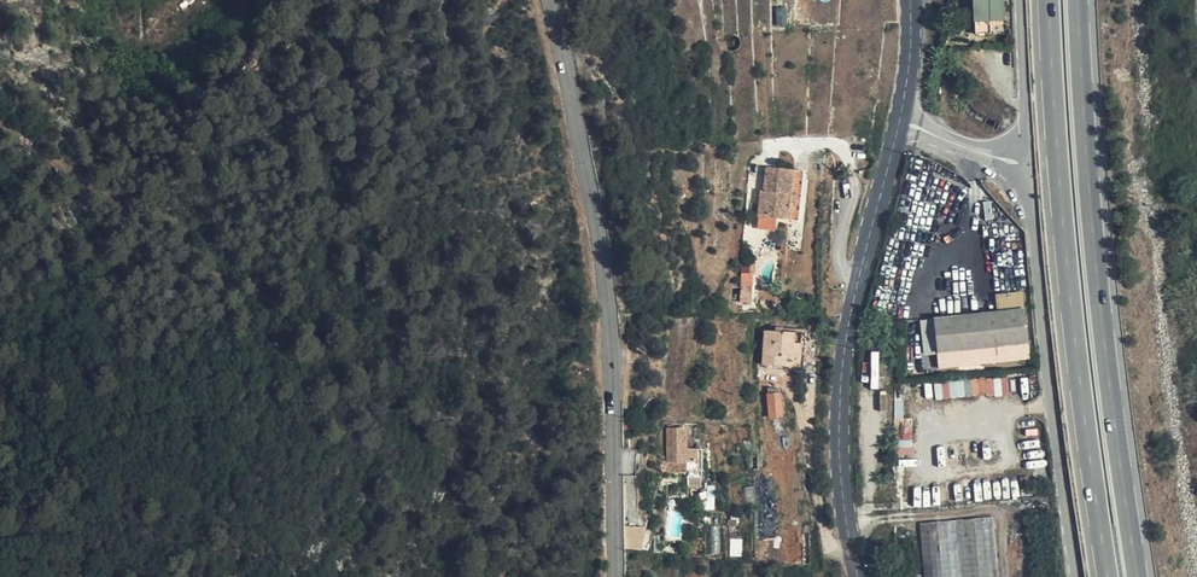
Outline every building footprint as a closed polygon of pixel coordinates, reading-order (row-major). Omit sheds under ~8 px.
[(995,21),(995,0),(973,0),(976,34),(991,33),(991,22),(995,21)] [(1004,21),(1003,0),(995,0),(995,21),(1004,21)] [(779,7),(780,25),(789,24),(788,6),(779,7)] [(791,203),(794,170),(766,167),(763,191),(760,190),(756,227),(773,229),(775,218),(791,220),(793,203),(791,203)] [(741,274),(744,301),(755,300),(753,273),(741,274)] [(997,311),(1020,309),(1018,292),(996,294),(997,311)] [(1024,359),(1030,358),(1025,308),(1020,309),(1024,359)] [(939,368),(1024,359),(1020,309),(997,311),(933,318),(937,353),(939,368)] [(937,353),(933,318),(921,319),(925,355),(937,353)] [(802,333),(765,330),(763,364),(786,366),(787,357),(800,358),(802,333)] [(1002,377),(937,380),(938,397),(1003,394),(1002,377)] [(785,415),(783,391),(769,393),(772,416),(785,415)] [(667,461),(686,461),(696,461),(696,449),(687,448),(687,428),(667,428),(667,461)] [(686,461),(667,461),(664,461),(663,472),(686,472),(686,461)] [(1029,489),(1028,476),(1021,476),(1021,490),(1029,489)] [(920,523),(925,576),(999,576),(993,516),(920,523)] [(721,519),(702,520),(703,555),(722,555),(721,519)] [(645,527),(626,525),(626,548),(643,550),(645,527)] [(742,539),(729,539),(728,555),(742,555),(742,539)]
